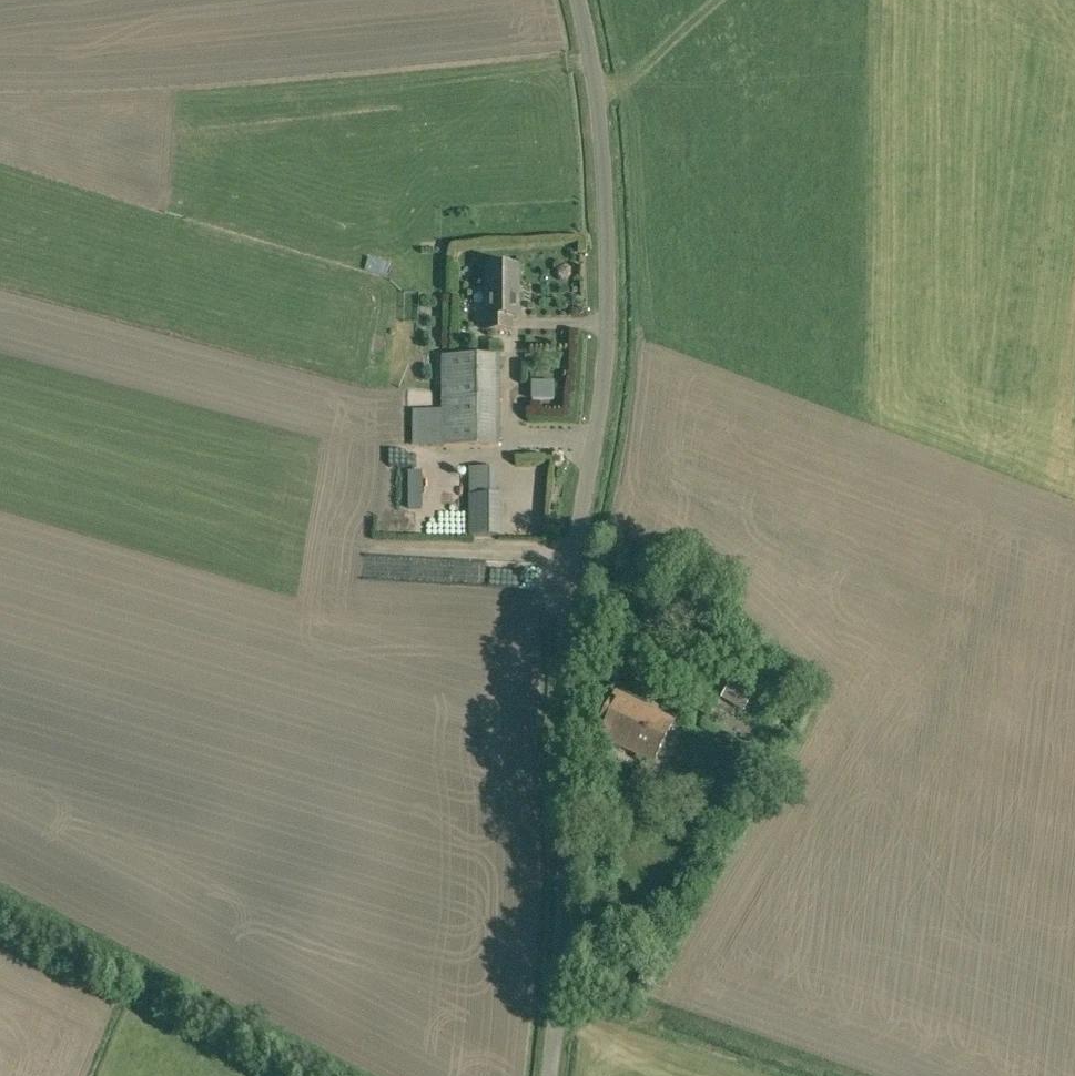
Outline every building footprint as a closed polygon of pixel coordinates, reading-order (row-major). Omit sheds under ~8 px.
[(376,254),(371,271),(394,278),(399,261),(376,254)] [(511,316),(518,316),(518,266),(487,266),(487,316),(485,316),(485,330),(511,330),(511,316)] [(498,446),(498,356),(444,356),(444,410),(413,410),(413,446),(498,446)] [(496,485),(494,465),(477,466),(479,487),(496,485)] [(477,491),(478,534),(508,534),(508,491),(477,491)] [(653,762),(674,720),(616,691),(594,733),(653,762)]
